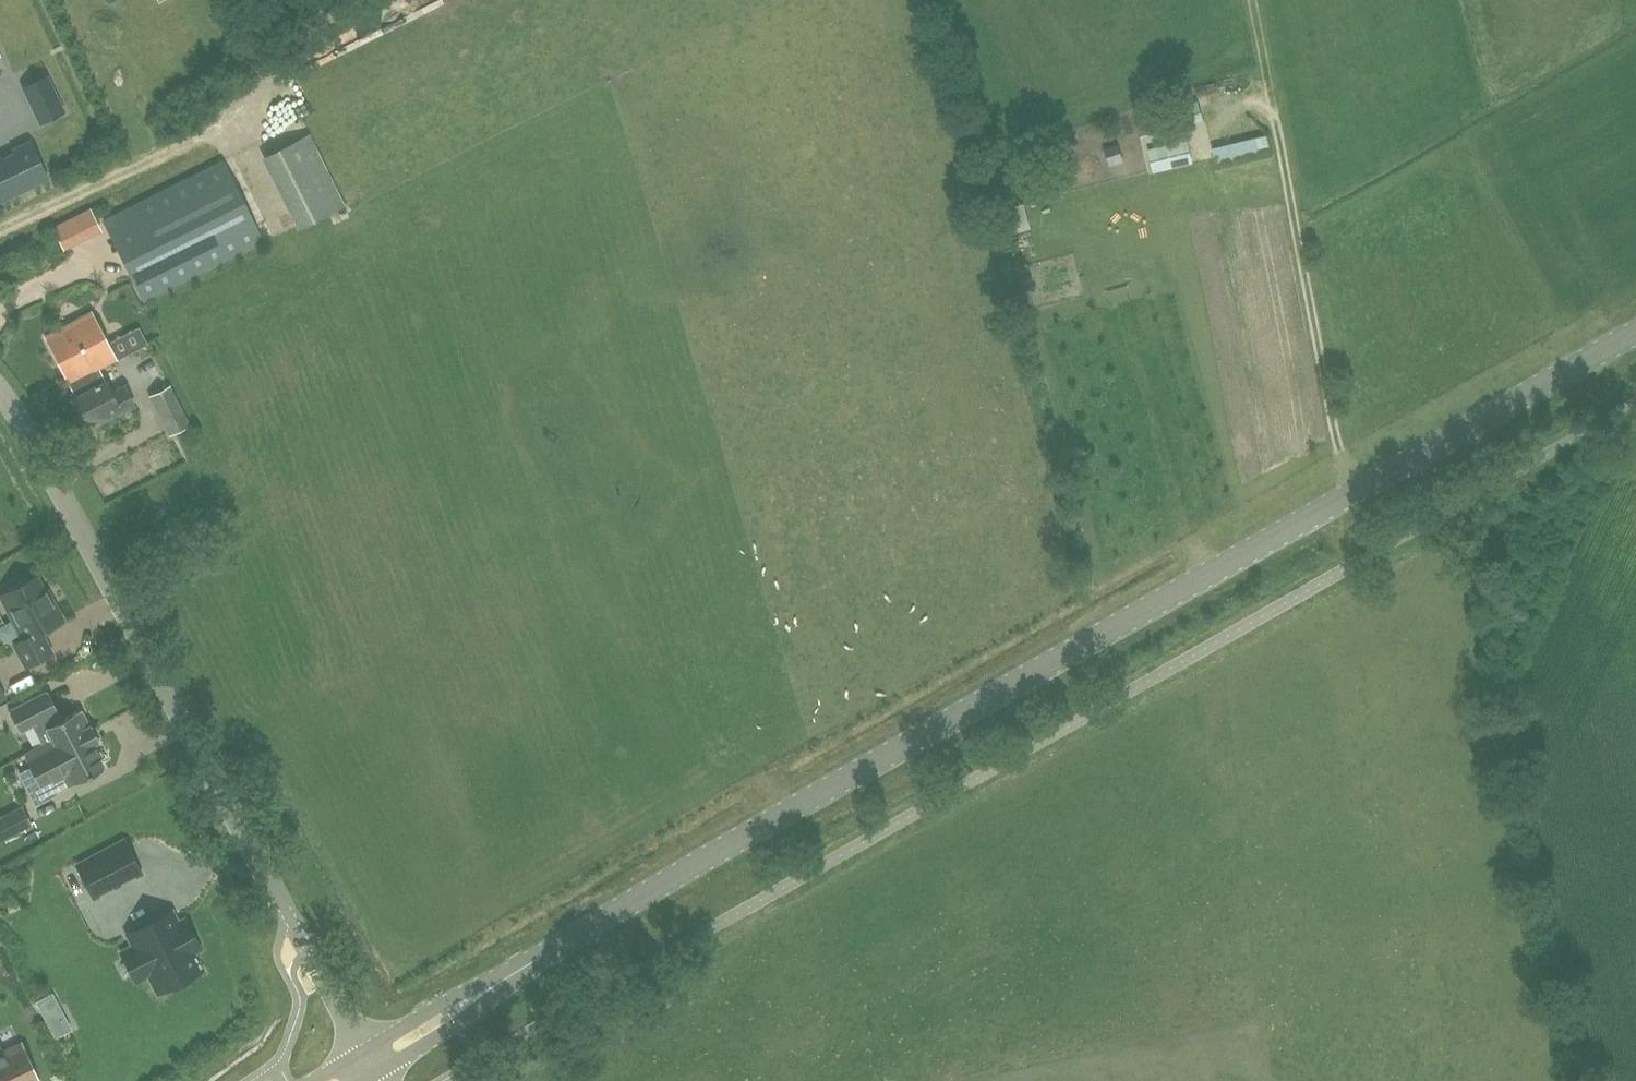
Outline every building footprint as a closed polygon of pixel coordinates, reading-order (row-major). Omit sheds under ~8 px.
[(46,76),(23,88),(29,100),(40,123),(64,112),(52,89),(46,76)] [(301,226),(341,205),(305,136),(266,156),(301,226)] [(0,201),(48,179),(30,141),(13,150),(14,152),(1,158),(0,157),(0,200),(0,201)] [(1190,162),(1186,142),(1152,149),(1156,169),(1190,162)] [(262,240),(222,161),(103,221),(143,300),(262,240)] [(90,209),(53,227),(62,246),(99,228),(90,209)] [(69,383),(98,368),(97,367),(115,357),(90,311),(44,336),(69,383)] [(98,368),(69,383),(76,396),(71,399),(84,424),(96,418),(98,422),(133,404),(124,386),(111,393),(98,368)] [(168,435),(190,424),(170,384),(147,395),(168,435)] [(17,586),(1,595),(24,638),(15,643),(27,665),(52,652),(40,631),(63,619),(53,601),(51,602),(36,576),(32,578),(28,575),(17,581),(17,586)] [(61,772),(68,785),(103,766),(90,743),(98,739),(90,722),(88,723),(79,707),(59,718),(55,711),(57,710),(46,689),(7,709),(18,731),(35,722),(47,745),(25,756),(23,752),(22,752),(38,784),(61,772)] [(30,824),(22,808),(0,819),(0,839),(30,824)] [(123,841),(77,865),(94,898),(100,895),(99,893),(112,886),(113,888),(121,883),(120,882),(134,875),(134,877),(140,874),(123,841)] [(128,933),(137,949),(123,956),(133,976),(147,969),(158,991),(201,969),(189,947),(192,945),(182,926),(179,927),(171,911),(128,933)] [(21,1046),(0,1055),(0,1080),(37,1080),(21,1046)]
